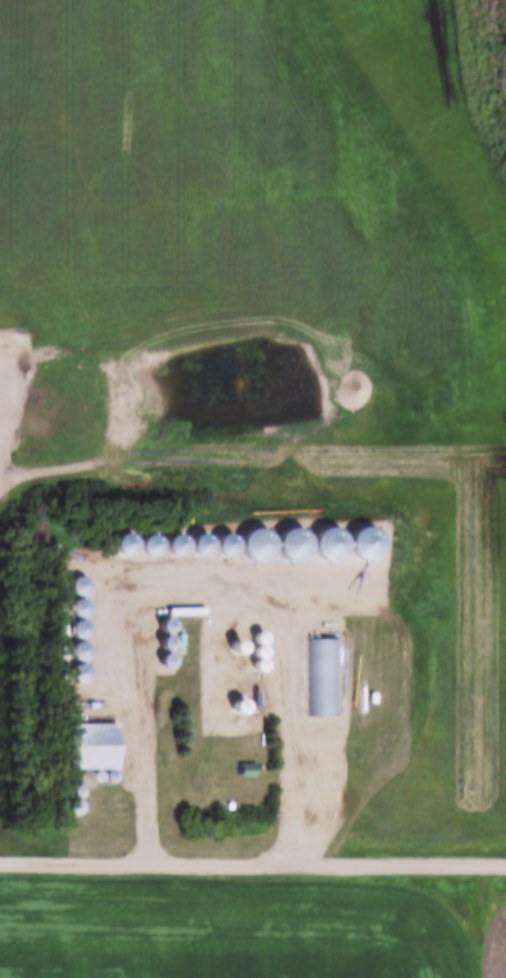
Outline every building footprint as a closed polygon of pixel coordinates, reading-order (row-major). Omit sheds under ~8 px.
[(274,547),(249,547),(249,561),(274,561),(274,547)] [(308,716),(339,715),(338,656),(307,656),(308,716)] [(112,767),(112,736),(65,737),(65,768),(112,767)] [(236,777),(252,776),(252,763),(236,763),(236,777)]
